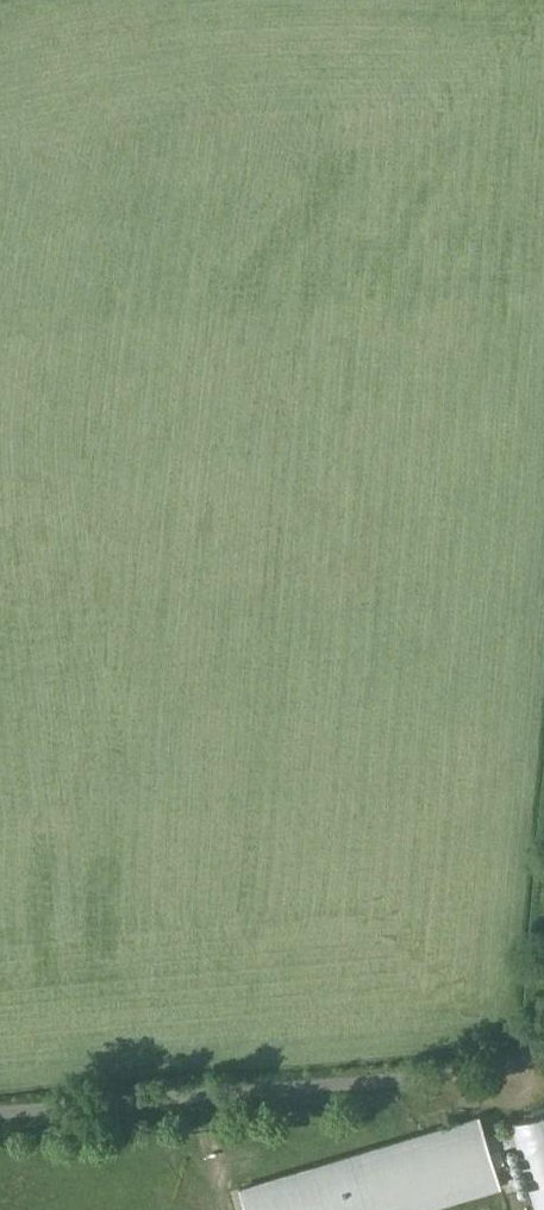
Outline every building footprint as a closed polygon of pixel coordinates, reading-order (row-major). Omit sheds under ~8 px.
[(239,1189),(245,1209),(419,1209),(500,1185),(489,1149),(516,1141),(537,1209),(543,1209),(543,1112),(511,1122),(512,1127),(485,1135),(479,1116),(239,1189)]
